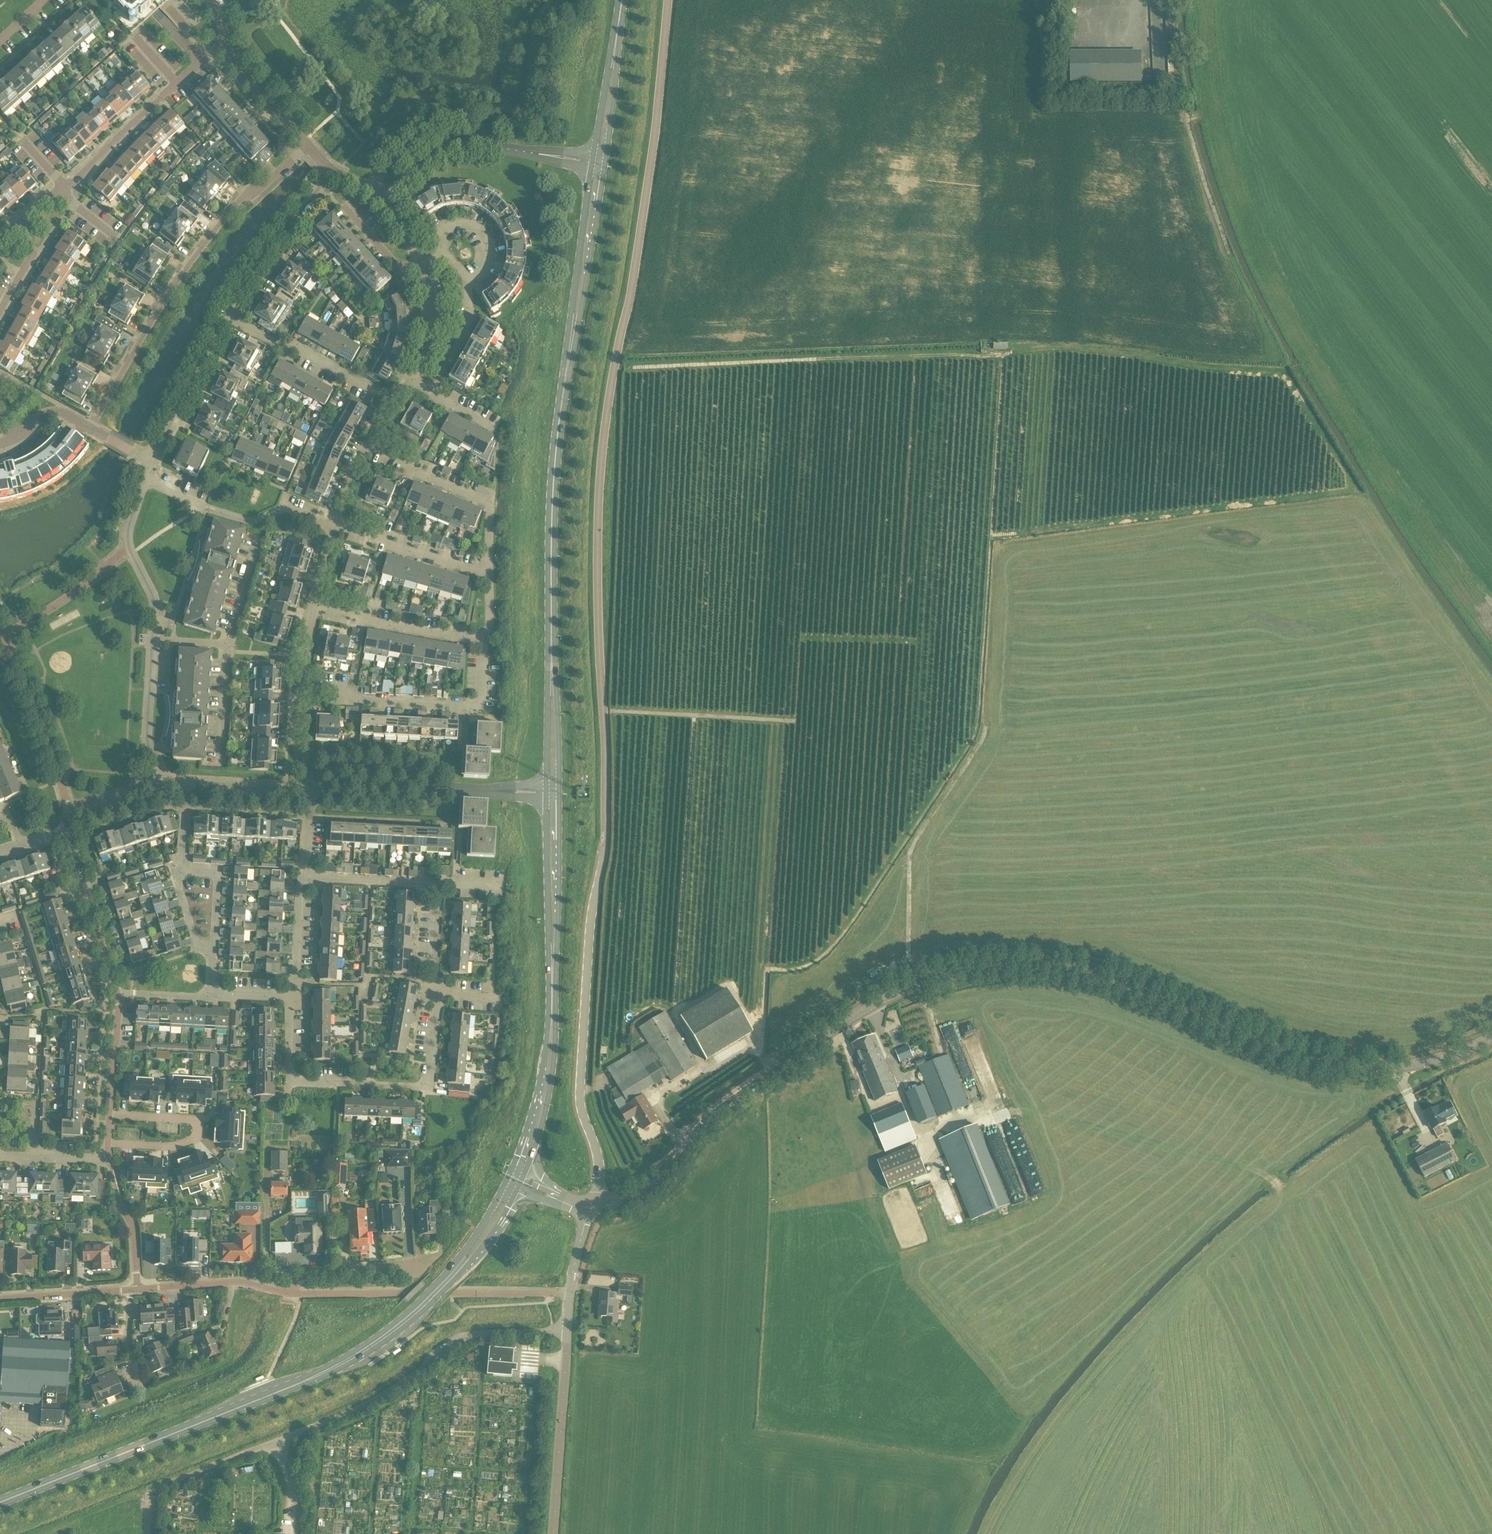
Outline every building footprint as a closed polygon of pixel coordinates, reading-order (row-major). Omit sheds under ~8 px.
[(131,33),(134,31),(155,11),(168,0),(101,0),(131,33)] [(85,9),(77,17),(89,31),(93,35),(97,31),(101,27),(85,9)] [(77,17),(69,24),(85,42),(93,35),(77,17)] [(69,24),(69,23),(60,31),(60,32),(61,31),(77,49),(85,42),(69,24)] [(60,32),(53,39),(69,56),(77,49),(61,31),(60,32)] [(69,56),(53,39),(44,46),(61,64),(69,56)] [(44,46),(37,53),(36,53),(52,71),(61,64),(44,46)] [(96,54),(102,61),(110,54),(103,47),(96,54)] [(1091,49),(1071,49),(1071,83),(1091,83),(1091,66),(1091,49)] [(1142,49),(1091,49),(1091,83),(1142,82),(1142,49)] [(36,53),(37,53),(36,52),(27,60),(28,61),(28,60),(44,78),(52,71),(36,53)] [(28,60),(28,61),(20,68),(36,86),(44,78),(28,60)] [(36,86),(20,68),(12,75),(28,93),(36,86)] [(135,73),(127,80),(142,96),(150,90),(151,89),(147,85),(141,78),(140,77),(143,74),(139,70),(136,72),(135,73)] [(4,81),(4,82),(20,100),(28,93),(12,75),(5,82),(4,81)] [(142,96),(127,80),(119,87),(134,104),(142,96)] [(200,105),(218,89),(210,80),(193,97),(200,105)] [(4,82),(0,85),(0,94),(12,107),(20,100),(4,82)] [(119,87),(111,94),(126,111),(134,104),(119,87)] [(82,88),(79,91),(84,97),(87,94),(82,88)] [(225,97),(218,89),(200,105),(207,113),(225,97)] [(4,115),(12,107),(0,94),(0,111),(4,115)] [(111,94),(103,102),(118,118),(126,111),(111,94)] [(103,102),(99,97),(91,104),(95,109),(110,125),(118,118),(103,102)] [(232,105),(225,97),(207,113),(215,121),(232,105)] [(232,105),(215,121),(222,129),(240,113),(232,105)] [(95,109),(87,116),(102,133),(110,125),(95,109)] [(169,110),(161,117),(176,134),(184,126),(169,110)] [(240,113),(222,129),(229,137),(247,121),(240,113)] [(102,133),(87,116),(79,124),(94,140),(102,133)] [(187,116),(183,120),(187,125),(191,121),(187,116)] [(176,134),(161,117),(153,124),(168,141),(176,134)] [(254,129),(247,121),(229,137),(236,145),(254,129)] [(79,124),(71,131),(85,147),(94,140),(79,124)] [(168,141),(153,124),(145,132),(160,148),(168,141)] [(261,137),(254,129),(236,145),(243,153),(261,137)] [(85,147),(71,131),(62,138),(77,155),(85,147)] [(145,132),(137,140),(153,155),(158,160),(165,153),(160,148),(145,132)] [(77,155),(62,138),(59,135),(51,142),(69,162),(77,155)] [(269,145),(261,137),(243,153),(251,161),(252,161),(259,169),(276,154),(268,146),(269,145)] [(137,140),(129,147),(145,163),(153,155),(137,140)] [(195,152),(202,158),(207,152),(200,146),(195,152)] [(145,163),(129,147),(122,155),(138,170),(145,163)] [(7,158),(13,152),(9,148),(3,153),(7,158)] [(138,170),(122,155),(115,163),(131,178),(138,170)] [(219,160),(223,164),(228,159),(225,155),(219,160)] [(211,171),(200,184),(215,196),(218,191),(221,188),(223,189),(224,190),(226,187),(228,185),(222,180),(228,175),(215,161),(208,168),(211,170),(211,171)] [(107,171),(124,186),(128,190),(135,182),(131,178),(115,163),(107,171)] [(231,173),(237,168),(233,163),(227,168),(231,173)] [(24,166),(13,176),(27,193),(36,185),(27,176),(30,173),(24,166)] [(124,186),(107,171),(100,180),(117,194),(124,186)] [(13,176),(5,183),(19,200),(27,193),(13,176)] [(170,188),(174,184),(169,179),(165,184),(170,188)] [(117,194),(100,180),(93,189),(98,193),(95,195),(96,197),(103,203),(104,203),(107,200),(110,203),(117,194)] [(463,206),(465,181),(458,180),(458,181),(458,185),(451,186),(453,206),(463,206)] [(465,181),(463,206),(473,208),(479,189),(472,187),(473,182),(465,181)] [(453,206),(451,186),(444,187),(442,183),(443,183),(443,182),(435,185),(443,208),(453,206)] [(0,187),(0,194),(9,205),(13,202),(15,204),(19,200),(5,183),(0,187)] [(215,196),(200,184),(189,197),(191,199),(197,204),(206,211),(210,206),(208,204),(215,196)] [(443,208),(435,185),(428,187),(428,188),(430,192),(424,195),(434,212),(443,208)] [(486,191),(479,189),(473,208),(482,212),(494,190),(488,187),(487,187),(488,187),(486,191)] [(494,190),(482,212),(491,218),(504,203),(498,198),(501,195),(501,194),(494,190)] [(1,212),(9,205),(0,194),(0,210),(1,212)] [(434,212),(424,195),(418,199),(415,196),(415,195),(406,202),(407,203),(414,210),(415,210),(415,209),(416,208),(425,218),(434,212)] [(191,199),(188,202),(194,207),(197,204),(191,199)] [(509,208),(504,203),(491,218),(497,225),(517,211),(513,204),(512,205),(509,208)] [(181,207),(170,221),(186,232),(192,224),(194,225),(198,220),(181,207)] [(315,231),(332,216),(324,208),(308,223),(315,231)] [(517,211),(497,225),(502,234),(520,226),(517,220),(521,217),(521,218),(522,217),(517,211)] [(332,216),(315,231),(314,232),(322,240),(340,224),(332,216)] [(186,232),(170,221),(160,235),(178,248),(181,243),(179,241),(186,232)] [(340,224),(322,240),(329,248),(347,232),(340,224)] [(520,226),(502,234),(506,244),(530,239),(528,231),(527,231),(528,232),(523,233),(520,226)] [(75,230),(72,235),(69,232),(62,242),(80,254),(87,245),(85,244),(89,239),(75,230)] [(347,232),(329,248),(336,256),(354,240),(347,232)] [(530,239),(506,244),(507,254),(526,254),(526,247),(530,246),(531,247),(531,246),(530,239)] [(354,240),(336,256),(344,264),(361,248),(354,240)] [(80,254),(62,242),(56,250),(74,263),(80,254)] [(143,259),(159,270),(165,261),(167,263),(171,257),(152,245),(143,259)] [(310,251),(305,245),(300,250),(305,255),(310,251)] [(369,256),(361,248),(344,264),(351,272),(369,256)] [(74,263),(56,250),(52,255),(55,257),(52,261),(68,272),(69,271),(74,263)] [(526,254),(507,254),(506,264),(529,269),(531,262),(531,261),(530,262),(526,261),(526,254)] [(159,270),(143,259),(138,256),(126,273),(145,286),(147,283),(151,286),(155,281),(153,279),(159,270)] [(376,264),(369,256),(351,272),(358,280),(376,264)] [(315,274),(296,260),(292,266),(289,264),(288,266),(286,264),(281,272),(299,285),(304,289),(315,274)] [(52,261),(46,270),(65,282),(71,273),(69,271),(68,272),(52,261)] [(376,264),(358,280),(365,288),(383,272),(376,264)] [(529,269),(506,264),(502,274),(520,282),(523,275),(527,276),(527,277),(528,277),(529,269)] [(46,270),(41,279),(57,289),(57,290),(59,291),(65,282),(46,270)] [(299,285),(281,272),(276,280),(277,281),(276,283),(282,288),(278,293),(293,303),(300,294),(295,290),(299,285)] [(391,281),(383,272),(365,288),(373,297),(391,281)] [(331,284),(337,278),(333,274),(327,279),(331,284)] [(520,282),(502,274),(497,282),(517,297),(521,291),(521,290),(521,291),(517,288),(520,282)] [(36,282),(33,287),(52,298),(57,290),(57,289),(41,279),(38,283),(36,282)] [(517,297),(497,282),(490,290),(503,305),(508,300),(512,303),(517,297)] [(126,285),(117,300),(134,309),(139,300),(142,302),(145,296),(126,285)] [(33,287),(27,296),(47,307),(52,298),(33,287)] [(399,295),(396,297),(393,290),(383,300),(389,313),(405,308),(399,295)] [(503,305),(490,290),(482,296),(488,308),(487,309),(487,308),(486,309),(491,318),(491,319),(501,313),(500,313),(498,309),(503,305)] [(293,303),(278,293),(275,299),(268,294),(266,296),(265,295),(260,303),(285,320),(288,314),(287,313),(293,303)] [(27,296),(22,306),(29,310),(41,317),(45,319),(50,309),(47,307),(27,296)] [(134,309),(117,300),(108,314),(127,326),(131,320),(128,318),(134,309)] [(285,320),(260,303),(255,311),(256,312),(255,314),(262,319),(258,324),(273,334),(280,324),(281,325),(285,320)] [(41,317),(22,306),(19,311),(21,313),(19,317),(36,326),(41,317)] [(406,322),(405,308),(389,313),(389,323),(406,322)] [(349,310),(344,314),(348,318),(353,313),(349,310)] [(102,325),(93,340),(110,349),(115,340),(118,342),(121,336),(113,331),(115,326),(98,316),(95,321),(102,325)] [(19,317),(14,326),(33,337),(39,327),(36,326),(19,317)] [(309,339),(317,324),(307,318),(298,333),(309,339)] [(483,319),(477,329),(498,341),(501,335),(497,333),(499,329),(483,319)] [(406,322),(389,323),(390,333),(407,335),(406,322)] [(328,330),(317,324),(309,339),(320,345),(328,330)] [(14,326),(8,336),(25,345),(27,347),(33,337),(14,326)] [(498,341),(477,329),(471,339),(488,349),(490,345),(495,347),(498,341)] [(328,330),(320,345),(330,351),(338,336),(328,330)] [(407,335),(390,333),(387,343),(403,348),(407,335)] [(4,338),(0,343),(20,354),(25,345),(8,336),(6,339),(4,338)] [(338,336),(330,351),(341,356),(349,342),(338,336)] [(259,364),(260,357),(266,347),(250,338),(247,344),(240,340),(238,342),(237,341),(232,349),(259,364)] [(471,339),(466,349),(487,361),(490,355),(486,353),(488,349),(471,339)] [(110,349),(93,340),(85,355),(104,366),(107,360),(105,359),(110,349)] [(349,342),(341,356),(351,362),(360,348),(349,342)] [(0,343),(0,344),(0,356),(15,364),(20,354),(0,343)] [(403,348),(387,343),(384,353),(398,361),(403,348)] [(259,364),(232,349),(228,357),(229,358),(228,360),(235,364),(232,370),(248,379),(254,368),(258,364),(259,364)] [(487,361),(466,349),(460,359),(477,369),(479,365),(483,367),(487,361)] [(398,361),(384,353),(378,363),(393,371),(398,361)] [(9,374),(13,376),(18,366),(15,364),(5,359),(0,356),(0,368),(9,374)] [(477,369),(460,359),(454,369),(476,381),(479,375),(475,372),(477,369)] [(280,361),(271,376),(268,381),(279,388),(282,382),(291,367),(280,361)] [(378,363),(375,361),(367,376),(379,383),(381,379),(386,382),(393,371),(378,363)] [(70,380),(87,390),(93,380),(95,382),(98,376),(79,365),(70,380)] [(291,367),(282,382),(293,388),(301,373),(291,367)] [(53,372),(49,369),(45,376),(50,379),(53,372)] [(476,381),(454,369),(449,379),(453,382),(451,385),(461,391),(463,387),(465,389),(468,385),(472,387),(476,381)] [(219,374),(215,382),(234,392),(237,386),(243,389),(245,389),(247,386),(248,383),(247,382),(248,379),(232,370),(229,376),(222,372),(221,375),(219,374)] [(293,388),(290,393),(300,399),(303,394),(312,379),(301,373),(293,388)] [(312,379),(303,394),(314,400),(322,385),(312,379)] [(87,390),(70,380),(62,395),(81,406),(85,401),(82,399),(87,390)] [(234,392),(215,382),(211,391),(212,391),(211,394),(218,397),(215,403),(231,412),(234,406),(237,401),(231,398),(234,392)] [(333,391),(322,385),(314,400),(325,406),(333,391)] [(350,396),(348,400),(342,411),(345,413),(360,421),(366,410),(362,408),(364,404),(350,396)] [(255,400),(252,407),(255,409),(255,410),(261,413),(263,409),(258,406),(260,402),(255,400)] [(203,406),(198,415),(217,425),(221,419),(226,422),(231,412),(215,403),(213,409),(205,405),(204,407),(203,406)] [(406,415),(426,426),(432,415),(412,404),(406,415)] [(448,413),(442,410),(436,420),(442,423),(448,413)] [(285,413),(281,421),(287,424),(291,416),(285,413)] [(360,421),(345,413),(340,423),(354,431),(360,421)] [(217,425),(198,415),(194,423),(196,424),(195,426),(197,427),(194,433),(215,444),(221,433),(215,430),(217,425)] [(426,426),(406,415),(400,426),(420,437),(426,426)] [(435,450),(435,451),(437,451),(439,446),(440,446),(442,441),(442,440),(445,434),(452,437),(461,421),(450,415),(441,431),(431,448),(435,450)] [(262,422),(268,425),(271,419),(265,416),(262,422)] [(452,437),(452,438),(449,443),(459,449),(462,443),(472,427),(461,421),(452,437)] [(340,423),(334,434),(348,442),(354,431),(340,423)] [(472,427),(462,443),(473,449),(482,433),(472,427)] [(72,434),(67,430),(66,432),(61,429),(55,435),(50,442),(44,448),(37,453),(30,457),(22,461),(14,465),(5,467),(0,468),(0,502),(7,502),(18,499),(28,496),(39,491),(49,486),(58,480),(67,473),(75,465),(82,457),(89,448),(83,444),(84,442),(72,434)] [(293,439),(304,444),(308,437),(296,431),(293,439)] [(334,434),(329,431),(323,442),(327,445),(342,452),(348,442),(334,434)] [(473,449),(471,454),(487,463),(490,456),(493,449),(495,444),(491,442),(493,439),(482,433),(473,449)] [(241,437),(238,443),(232,459),(244,464),(252,442),(241,437)] [(426,452),(432,441),(426,438),(420,448),(426,452)] [(172,467),(183,472),(197,479),(209,454),(184,442),(172,467)] [(252,442),(244,464),(255,468),(263,447),(252,442)] [(327,445),(322,457),(338,463),(342,452),(327,445)] [(263,447),(255,468),(266,473),(272,457),(274,452),(263,447)] [(487,463),(486,467),(495,472),(496,458),(496,450),(493,449),(490,456),(487,463)] [(338,463),(322,457),(318,455),(313,466),(318,468),(333,474),(338,463)] [(3,459),(5,465),(13,463),(12,457),(3,459)] [(283,462),(272,457),(266,473),(277,478),(283,462)] [(277,478),(288,482),(297,461),(286,457),(283,462),(277,478)] [(318,468),(313,479),(329,486),(333,474),(318,468)] [(296,472),(294,476),(293,478),(299,480),(300,478),(302,474),(296,472)] [(375,477),(370,489),(391,498),(396,486),(375,477)] [(405,479),(405,480),(400,477),(398,483),(403,485),(401,490),(406,493),(411,482),(405,479)] [(313,479),(309,490),(304,491),(297,488),(295,493),(318,503),(321,496),(324,497),(329,486),(313,479)] [(418,505),(426,488),(414,483),(407,501),(418,505)] [(418,505),(419,506),(416,511),(427,516),(437,492),(426,488),(418,505)] [(391,498),(370,489),(365,501),(386,509),(391,498)] [(448,497),(437,492),(427,516),(438,521),(440,515),(448,497)] [(440,515),(438,521),(449,525),(452,519),(459,502),(448,497),(440,515)] [(470,506),(459,502),(452,519),(463,524),(470,506)] [(470,506),(463,524),(474,529),(481,511),(470,506)] [(394,523),(398,512),(393,509),(388,521),(394,523)] [(215,522),(213,528),(212,532),(209,531),(202,553),(210,555),(209,560),(207,565),(199,562),(193,584),(196,585),(191,604),(187,603),(184,616),(187,617),(184,626),(215,635),(245,531),(215,522)] [(394,532),(401,534),(403,527),(401,526),(397,524),(394,532)] [(290,538),(287,549),(285,555),(309,563),(313,551),(305,549),(307,543),(290,538)] [(375,565),(381,567),(384,555),(381,554),(378,553),(375,565)] [(285,555),(283,562),(280,573),(297,578),(298,572),(306,574),(309,563),(285,555)] [(348,555),(344,567),(366,573),(370,561),(348,555)] [(394,578),(399,559),(387,556),(382,574),(394,578)] [(399,559),(394,578),(406,581),(411,563),(399,559)] [(422,566),(411,563),(406,581),(417,585),(422,566)] [(434,570),(422,566),(417,585),(429,588),(434,570)] [(366,573),(344,567),(341,579),(363,585),(366,573)] [(434,570),(429,588),(440,592),(446,573),(434,570)] [(297,578),(280,573),(278,579),(284,581),(281,592),(299,597),(303,586),(295,584),(297,578)] [(446,573),(440,592),(452,595),(457,577),(446,573)] [(469,580),(457,577),(452,595),(463,598),(461,604),(467,606),(471,583),(468,582),(469,580)] [(369,585),(366,596),(372,598),(375,586),(369,585)] [(299,597),(281,592),(278,602),(272,601),(270,607),(286,612),(288,606),(296,609),(299,597)] [(286,612),(270,607),(267,618),(273,620),(271,626),(289,632),(293,621),(285,618),(286,612)] [(289,632),(271,626),(269,633),(263,631),(261,636),(256,634),(254,640),(276,647),(278,641),(286,643),(289,632)] [(358,630),(352,629),(351,637),(357,638),(356,642),(362,643),(365,631),(358,630)] [(380,634),(368,631),(364,654),(376,656),(380,634)] [(328,634),(326,647),(348,651),(351,638),(328,634)] [(392,636),(380,634),(376,656),(388,658),(389,652),(392,636)] [(404,638),(392,636),(389,652),(401,655),(404,638)] [(415,640),(404,638),(401,655),(413,657),(415,640)] [(415,640),(413,657),(412,663),(423,665),(427,642),(415,640)] [(427,642),(423,665),(435,667),(439,645),(427,642)] [(439,645),(435,667),(447,669),(451,647),(439,645)] [(348,651),(326,647),(324,659),(346,663),(348,651)] [(463,649),(451,647),(447,669),(464,672),(465,654),(462,653),(463,649)] [(174,749),(174,753),(174,759),(201,761),(205,761),(211,653),(180,651),(179,661),(176,661),(175,674),(178,674),(177,694),(174,693),(173,716),(181,717),(181,722),(180,726),(172,726),(171,749),(174,749)] [(257,661),(256,673),(256,679),(281,681),(282,670),(274,669),(274,663),(257,661)] [(352,662),(350,674),(357,675),(359,663),(352,662)] [(256,679),(255,698),(272,699),(272,692),(281,693),(281,681),(256,679)] [(255,698),(254,705),(254,716),(279,717),(280,705),(272,705),(272,699),(255,698)] [(370,708),(370,719),(361,718),(360,735),(373,736),(374,719),(374,715),(374,709),(370,708)] [(394,720),(386,719),(385,736),(397,737),(398,720),(398,716),(398,710),(394,710),(394,720)] [(422,722),(421,738),(433,739),(434,722),(426,722),(427,712),(422,711),(422,718),(422,722)] [(434,722),(433,739),(445,740),(446,723),(446,719),(446,713),(442,713),(442,723),(434,722)] [(254,716),(253,734),(270,735),(270,728),(279,729),(279,717),(254,716)] [(316,728),(339,729),(340,717),(317,716),(316,728)] [(386,719),(374,719),(373,736),(385,736),(386,719)] [(410,721),(398,720),(397,737),(409,738),(410,721)] [(410,721),(409,738),(421,738),(422,722),(410,721)] [(458,724),(446,723),(445,740),(457,740),(458,724)] [(463,750),(463,752),(462,754),(461,778),(489,779),(490,753),(500,753),(502,726),(474,724),(473,751),(463,750)] [(339,729),(316,728),(316,741),(338,742),(339,729)] [(253,734),(252,744),(252,751),(277,753),(278,741),(270,741),(270,735),(253,734)] [(5,801),(24,793),(20,783),(18,784),(0,744),(0,803),(5,801)] [(252,751),(251,759),(251,770),(268,771),(268,764),(276,765),(277,753),(252,751)] [(460,801),(459,822),(458,829),(468,830),(468,840),(467,856),(494,858),(496,830),(486,830),(487,803),(460,801)] [(162,818),(155,820),(160,837),(165,835),(166,838),(174,835),(173,832),(178,831),(174,818),(169,820),(168,817),(162,819),(162,818)] [(207,836),(208,818),(201,818),(201,819),(195,819),(194,838),(202,838),(202,836),(207,836)] [(215,819),(208,818),(207,836),(212,836),(212,839),(219,839),(221,820),(215,820),(215,819)] [(226,821),(221,820),(219,839),(227,839),(227,837),(232,837),(233,820),(226,819),(226,821)] [(149,823),(144,825),(149,843),(156,841),(156,838),(160,837),(155,820),(149,822),(149,823)] [(233,820),(232,837),(237,838),(237,840),(245,840),(246,822),(240,821),(240,820),(233,820)] [(252,822),(246,822),(245,840),(253,841),(253,838),(258,839),(259,821),(252,821),(252,822)] [(265,822),(259,821),(258,839),(262,839),(262,841),(270,842),(271,823),(265,823),(265,822)] [(271,823),(270,842),(278,842),(278,840),(283,840),(284,823),(277,822),(277,823),(271,823)] [(284,823),(283,840),(288,840),(288,843),(296,843),(297,825),(291,824),(291,823),(284,823)] [(149,843),(144,825),(138,827),(138,825),(131,827),(136,844),(141,843),(142,845),(149,843)] [(331,825),(331,828),(327,828),(326,847),(342,848),(343,843),(344,826),(331,825)] [(356,827),(344,826),(343,843),(355,843),(356,827)] [(125,830),(119,832),(125,850),(132,848),(132,846),(136,844),(131,827),(125,829),(125,830)] [(368,827),(356,827),(355,843),(361,844),(360,851),(366,851),(367,844),(368,827)] [(380,828),(368,827),(367,844),(379,845),(380,828)] [(380,828),(379,845),(391,845),(392,829),(380,828)] [(391,845),(390,852),(396,853),(397,846),(403,846),(404,829),(392,829),(391,845)] [(404,829),(403,846),(409,846),(409,853),(414,853),(416,830),(404,829)] [(428,831),(416,830),(414,853),(420,854),(421,847),(427,847),(428,831)] [(427,847),(427,852),(438,853),(440,831),(428,831),(427,847)] [(440,831),(438,853),(451,854),(452,832),(440,831)] [(114,833),(107,835),(113,854),(125,850),(119,832),(114,834),(114,833)] [(113,854),(107,835),(101,837),(101,838),(95,840),(100,858),(113,854)] [(33,857),(38,874),(42,873),(43,875),(51,873),(46,855),(40,857),(39,856),(33,857)] [(26,861),(21,862),(26,880),(34,878),(33,876),(38,874),(33,857),(26,859),(26,861)] [(15,863),(9,865),(14,882),(18,880),(19,883),(26,880),(21,862),(15,864),(15,863)] [(9,865),(2,867),(2,868),(0,869),(0,880),(2,888),(10,885),(9,883),(14,882),(9,865)] [(437,872),(437,879),(441,879),(441,876),(443,876),(449,877),(450,868),(442,868),(442,871),(437,871),(437,872)] [(247,890),(253,891),(259,891),(259,884),(247,883),(248,869),(235,869),(234,889),(247,890)] [(150,894),(163,890),(157,870),(133,878),(135,885),(146,881),(150,894)] [(270,891),(284,892),(285,871),(260,870),(260,871),(259,877),(271,878),(270,891)] [(119,872),(107,876),(108,882),(120,878),(119,872)] [(139,898),(139,897),(137,891),(125,894),(121,881),(108,885),(115,905),(127,901),(128,901),(139,898)] [(247,890),(234,889),(232,909),(246,910),(246,911),(258,911),(258,904),(246,903),(247,890)] [(323,896),(322,900),(341,901),(341,889),(325,889),(325,896),(323,896)] [(46,900),(58,897),(56,890),(44,894),(46,900)] [(150,894),(139,897),(139,898),(141,904),(152,901),(156,913),(156,914),(169,910),(163,890),(150,894)] [(270,891),(259,890),(258,898),(270,898),(269,911),(269,912),(283,913),(284,892),(270,891)] [(397,905),(415,906),(416,901),(414,901),(414,894),(398,893),(397,905)] [(45,917),(63,912),(61,905),(63,905),(61,900),(42,906),(45,917)] [(341,901),(322,900),(322,905),(324,905),(324,912),(340,913),(341,901)] [(131,914),(128,901),(127,901),(115,905),(120,924),(133,920),(134,921),(145,917),(143,910),(131,914)] [(477,912),(471,912),(471,905),(455,904),(454,912),(453,911),(452,916),(470,917),(476,918),(477,912)] [(397,905),(397,916),(413,917),(413,910),(415,910),(415,906),(397,905)] [(232,909),(231,930),(245,931),(256,932),(256,931),(257,924),(245,924),(246,911),(246,910),(232,909)] [(156,914),(156,913),(145,917),(147,924),(158,920),(162,933),(175,929),(169,910),(156,914)] [(258,911),(257,918),(269,919),(268,932),(282,933),(283,913),(269,912),(269,911),(258,911)] [(65,918),(63,912),(45,917),(48,928),(68,922),(67,917),(65,918)] [(321,918),(321,923),(339,924),(344,924),(345,913),(340,913),(324,912),(323,919),(321,918)] [(413,917),(397,916),(396,927),(414,928),(414,924),(413,924),(413,917)] [(470,917),(452,916),(452,921),(454,921),(453,928),(470,929),(470,917)] [(137,933),(134,921),(133,920),(120,924),(126,944),(139,940),(140,940),(147,938),(151,937),(151,936),(149,930),(137,933)] [(68,922),(48,928),(52,939),(70,933),(68,927),(69,926),(68,922)] [(339,924),(321,923),(321,928),(323,928),(322,935),(339,936),(339,924)] [(114,933),(121,929),(118,924),(111,927),(114,933)] [(396,927),(395,939),(412,940),(412,933),(414,933),(414,928),(396,927)] [(451,934),(451,939),(469,940),(470,929),(453,928),(453,934),(451,934)] [(162,933),(151,936),(151,937),(152,942),(153,943),(164,940),(168,953),(181,949),(175,929),(162,933)] [(231,930),(230,950),(244,951),(255,952),(256,945),(244,944),(245,931),(231,930)] [(268,932),(256,931),(256,932),(256,938),(268,939),(267,952),(280,953),(282,933),(268,932)] [(72,940),(70,933),(52,939),(55,950),(75,944),(73,939),(72,940)] [(320,941),(320,946),(338,947),(339,936),(322,935),(322,941),(320,941)] [(14,953),(12,945),(19,943),(18,938),(0,943),(0,956),(14,953)] [(395,939),(395,950),(413,951),(413,947),(411,946),(412,940),(395,939)] [(469,940),(451,939),(451,944),(453,944),(452,951),(468,952),(469,940)] [(143,953),(140,940),(139,940),(126,944),(133,964),(157,956),(155,949),(143,953)] [(117,946),(119,952),(127,950),(125,943),(117,946)] [(75,944),(55,950),(59,961),(76,955),(74,949),(76,948),(75,944)] [(338,947),(320,946),(320,951),(321,951),(321,957),(337,958),(338,947)] [(244,951),(230,950),(229,971),(254,972),(255,965),(243,964),(244,951)] [(390,950),(389,961),(394,962),(410,963),(411,956),(412,956),(413,951),(395,950),(390,950)] [(267,952),(255,951),(255,959),(267,959),(266,973),(279,974),(280,953),(267,952)] [(450,957),(450,962),(468,963),(468,952),(452,951),(452,957),(450,957)] [(0,956),(0,969),(24,963),(23,959),(16,961),(14,953),(0,956)] [(76,955),(59,961),(62,972),(81,966),(80,961),(78,962),(76,955)] [(319,964),(319,969),(337,970),(337,958),(321,957),(321,964),(319,964)] [(410,963),(394,962),(393,973),(411,974),(412,969),(410,969),(410,963)] [(468,963),(450,962),(449,966),(451,967),(451,974),(467,975),(468,963)] [(0,969),(0,976),(1,982),(20,977),(18,969),(25,967),(24,963),(0,969)] [(83,970),(81,966),(62,972),(65,983),(83,977),(81,971),(83,970)] [(337,970),(319,969),(318,973),(320,973),(320,981),(336,982),(337,970)] [(22,986),(20,977),(1,982),(4,994),(30,988),(29,986),(29,984),(22,986)] [(83,977),(65,983),(69,994),(88,988),(87,983),(85,984),(83,977)] [(399,996),(417,999),(417,994),(416,994),(417,987),(401,984),(399,996)] [(30,988),(4,994),(7,1007),(10,1006),(11,1012),(27,1008),(24,994),(31,992),(30,990),(30,988)] [(88,988),(69,994),(72,1005),(79,1003),(81,1010),(90,1011),(88,1003),(91,1002),(88,993),(89,992),(88,988)] [(706,1060),(713,1056),(753,1032),(727,990),(680,1018),(706,1060)] [(312,998),(312,1003),(330,1003),(330,991),(326,991),(316,991),(314,991),(314,998),(312,998)] [(417,999),(399,996),(397,1007),(413,1010),(414,1003),(416,1003),(417,999)] [(330,1003),(312,1003),(312,1008),(314,1008),(314,1014),(330,1015),(330,1003)] [(148,1026),(149,1005),(144,1005),(144,1007),(137,1006),(136,1025),(148,1026)] [(154,1006),(149,1005),(148,1026),(159,1026),(160,1008),(154,1007),(154,1006)] [(167,1008),(160,1008),(159,1026),(171,1027),(172,1007),(167,1006),(167,1008)] [(176,1007),(172,1007),(171,1027),(182,1028),(183,1009),(176,1009),(176,1007)] [(251,1021),(252,1007),(241,1007),(240,1021),(251,1021)] [(397,1007),(395,1018),(413,1021),(414,1017),(412,1016),(413,1010),(397,1007)] [(183,1009),(182,1028),(193,1028),(194,1008),(190,1008),(190,1009),(183,1009)] [(199,1008),(194,1008),(193,1028),(205,1029),(206,1010),(199,1010),(199,1008)] [(206,1010),(205,1029),(216,1030),(217,1009),(212,1009),(212,1011),(206,1010)] [(222,1010),(217,1009),(216,1030),(228,1030),(229,1012),(222,1011),(222,1010)] [(273,1016),(272,1016),(272,1009),(252,1009),(252,1017),(255,1017),(255,1028),(275,1028),(275,1023),(273,1023),(273,1016)] [(634,1052),(607,1069),(617,1086),(623,1096),(617,1100),(623,1110),(620,1112),(626,1121),(635,1116),(644,1130),(657,1122),(651,1113),(653,1112),(648,1103),(645,1099),(643,1095),(642,1095),(641,1093),(654,1085),(669,1076),(672,1081),(687,1072),(697,1066),(693,1059),(676,1031),(667,1016),(665,1012),(639,1028),(641,1031),(649,1043),(634,1052)] [(87,1019),(79,1018),(80,1015),(64,1014),(63,1020),(68,1021),(68,1032),(88,1033),(88,1028),(86,1028),(87,1019)] [(312,1021),(312,1026),(330,1026),(330,1015),(314,1014),(314,1021),(312,1021)] [(451,1026),(469,1028),(470,1016),(454,1015),(453,1022),(451,1022),(451,1026)] [(395,1018),(393,1029),(409,1032),(410,1026),(412,1026),(413,1021),(395,1018)] [(945,1038),(957,1035),(953,1022),(942,1026),(945,1038)] [(10,1042),(36,1043),(36,1039),(29,1039),(30,1024),(13,1023),(13,1029),(10,1029),(10,1042)] [(330,1026),(312,1026),(312,1031),(314,1031),(314,1037),(330,1038),(330,1026)] [(469,1028),(451,1026),(450,1031),(452,1031),(452,1038),(468,1039),(469,1028)] [(255,1028),(255,1039),(273,1039),(273,1032),(275,1032),(275,1028),(255,1028)] [(393,1029),(391,1041),(409,1044),(410,1039),(408,1039),(409,1032),(393,1029)] [(68,1032),(67,1043),(86,1044),(86,1038),(88,1038),(88,1033),(68,1032)] [(876,1102),(898,1092),(875,1036),(852,1045),(876,1102)] [(330,1038),(314,1037),(314,1044),(312,1044),(312,1049),(330,1049),(330,1038)] [(468,1039),(452,1038),(451,1045),(449,1044),(449,1049),(467,1051),(468,1039)] [(255,1039),(254,1050),(275,1050),(275,1046),(273,1046),(273,1039),(255,1039)] [(409,1044),(391,1041),(389,1052),(405,1055),(406,1048),(408,1048),(409,1044)] [(36,1043),(10,1042),(9,1054),(28,1055),(29,1047),(35,1047),(36,1043)] [(61,1050),(61,1055),(87,1056),(87,1051),(85,1051),(86,1044),(67,1043),(67,1050),(61,1050)] [(909,1046),(896,1051),(900,1062),(913,1057),(909,1046)] [(330,1049),(312,1049),(312,1053),(314,1053),(314,1061),(330,1061),(330,1049)] [(467,1051),(449,1049),(448,1054),(450,1054),(449,1061),(466,1062),(467,1051)] [(254,1050),(254,1062),(273,1062),(273,1055),(275,1055),(275,1050),(254,1050)] [(28,1055),(9,1054),(8,1067),(34,1068),(35,1064),(28,1064),(28,1055)] [(211,1066),(219,1067),(219,1054),(211,1054),(211,1066)] [(87,1056),(61,1055),(60,1060),(66,1060),(66,1066),(84,1067),(85,1060),(86,1061),(87,1056)] [(939,1117),(969,1105),(948,1055),(919,1067),(939,1117)] [(447,1067),(447,1072),(465,1074),(466,1062),(449,1061),(449,1067),(447,1067)] [(254,1062),(249,1062),(249,1073),(254,1073),(275,1073),(275,1068),(273,1068),(273,1062),(254,1062)] [(84,1067),(66,1066),(65,1078),(85,1079),(86,1074),(84,1074),(84,1067)] [(8,1067),(7,1079),(27,1080),(27,1072),(34,1072),(34,1068),(8,1067)] [(465,1074),(447,1072),(446,1077),(448,1077),(447,1084),(449,1084),(448,1091),(469,1093),(470,1085),(464,1085),(465,1074)] [(275,1073),(254,1073),(254,1084),(273,1085),(273,1078),(275,1078),(275,1073)] [(173,1076),(172,1095),(179,1096),(178,1105),(191,1105),(192,1077),(173,1076)] [(192,1077),(191,1105),(203,1106),(204,1097),(210,1098),(211,1079),(192,1077)] [(65,1078),(64,1089),(83,1090),(83,1084),(85,1084),(85,1079),(65,1078)] [(132,1093),(131,1102),(144,1102),(145,1080),(126,1078),(125,1093),(132,1093)] [(27,1080),(7,1079),(7,1092),(33,1094),(33,1089),(26,1089),(27,1080)] [(144,1102),(156,1103),(157,1095),(164,1095),(164,1081),(145,1080),(144,1102)] [(859,1080),(850,1082),(852,1091),(860,1089),(859,1080)] [(273,1085),(254,1084),(254,1096),(260,1096),(260,1102),(272,1102),(272,1097),(275,1097),(275,1091),(273,1091),(273,1085)] [(937,1118),(925,1086),(908,1093),(921,1124),(937,1118)] [(64,1089),(64,1101),(84,1102),(84,1097),(83,1097),(83,1090),(64,1089)] [(356,1117),(357,1099),(352,1099),(352,1100),(345,1100),(344,1116),(356,1117)] [(362,1099),(357,1099),(356,1117),(368,1117),(368,1101),(362,1101),(362,1099)] [(375,1101),(368,1101),(368,1117),(379,1118),(380,1100),(375,1100),(375,1101)] [(380,1100),(379,1118),(390,1118),(391,1102),(385,1102),(385,1100),(380,1100)] [(64,1101),(58,1101),(57,1112),(63,1112),(82,1113),(82,1106),(84,1106),(84,1102),(64,1101)] [(391,1102),(390,1118),(402,1119),(403,1101),(398,1101),(398,1102),(391,1102)] [(407,1101),(403,1101),(402,1119),(413,1119),(413,1126),(421,1126),(422,1105),(414,1105),(414,1103),(407,1103),(407,1101)] [(1440,1126),(1446,1123),(1444,1118),(1455,1112),(1450,1103),(1439,1109),(1438,1107),(1437,1108),(1436,1106),(1430,1109),(1431,1111),(1425,1114),(1433,1130),(1433,1129),(1438,1137),(1444,1134),(1440,1126)] [(886,1152),(917,1140),(910,1123),(902,1104),(871,1116),(879,1135),(886,1152)] [(226,1118),(217,1117),(216,1130),(239,1131),(244,1131),(245,1112),(226,1111),(226,1118)] [(63,1112),(62,1123),(83,1124),(83,1120),(81,1120),(82,1113),(63,1112)] [(83,1124),(62,1123),(62,1140),(75,1140),(75,1136),(80,1136),(81,1129),(83,1129),(83,1124)] [(940,1140),(973,1220),(1009,1206),(976,1126),(940,1140)] [(1408,1127),(1401,1130),(1404,1135),(1410,1131),(1408,1127)] [(216,1130),(215,1142),(224,1142),(224,1149),(243,1150),(244,1131),(216,1130)] [(1425,1177),(1456,1161),(1447,1144),(1416,1160),(1425,1177)] [(889,1190),(928,1174),(917,1146),(878,1161),(889,1190)] [(410,1150),(386,1151),(386,1168),(410,1167),(410,1150)] [(287,1171),(287,1152),(272,1152),(272,1171),(287,1171)] [(204,1154),(192,1158),(200,1185),(219,1179),(213,1161),(206,1163),(204,1154)] [(224,1156),(219,1161),(223,1165),(227,1162),(228,1160),(224,1156)] [(183,1170),(176,1173),(182,1191),(200,1185),(192,1158),(180,1162),(183,1170)] [(128,1168),(128,1182),(146,1183),(148,1160),(136,1160),(135,1168),(128,1168)] [(146,1183),(146,1188),(166,1189),(167,1170),(160,1170),(161,1161),(148,1160),(146,1183)] [(347,1165),(333,1164),(332,1185),(346,1186),(347,1165)] [(387,1173),(377,1173),(377,1183),(387,1182),(387,1173)] [(3,1174),(2,1193),(8,1193),(8,1194),(15,1195),(15,1197),(23,1197),(23,1179),(16,1179),(16,1174),(3,1174)] [(23,1179),(23,1197),(31,1198),(31,1195),(38,1195),(38,1194),(43,1194),(44,1175),(31,1175),(30,1180),(23,1179)] [(57,1175),(44,1175),(43,1194),(48,1194),(48,1196),(55,1196),(55,1198),(63,1198),(64,1181),(57,1180),(57,1175)] [(64,1181),(63,1198),(71,1199),(71,1196),(78,1196),(78,1195),(84,1195),(84,1176),(71,1176),(71,1181),(64,1181)] [(98,1176),(84,1176),(84,1195),(89,1195),(89,1197),(96,1197),(96,1199),(104,1200),(105,1182),(97,1182),(98,1176)] [(287,1196),(287,1184),(286,1184),(286,1178),(279,1178),(279,1184),(271,1184),(271,1196),(287,1196)] [(421,1225),(421,1235),(436,1235),(435,1217),(440,1216),(439,1201),(430,1202),(430,1209),(417,1210),(418,1225),(421,1225)] [(327,1202),(318,1202),(319,1218),(328,1218),(327,1202)] [(236,1203),(236,1224),(245,1224),(245,1217),(259,1218),(259,1204),(236,1203)] [(330,1204),(330,1213),(339,1213),(339,1204),(330,1204)] [(400,1207),(382,1208),(384,1234),(402,1233),(400,1207)] [(193,1210),(192,1217),(210,1218),(211,1210),(193,1210)] [(376,1210),(366,1211),(367,1222),(377,1222),(376,1210)] [(366,1211),(348,1212),(351,1253),(360,1252),(358,1232),(359,1231),(359,1228),(367,1227),(367,1222),(366,1211)] [(319,1229),(319,1221),(312,1221),(312,1227),(305,1226),(305,1229),(295,1229),(296,1243),(305,1243),(305,1255),(321,1255),(320,1229),(319,1229)] [(64,1224),(64,1230),(68,1230),(68,1234),(75,1234),(75,1224),(64,1224)] [(369,1251),(367,1227),(359,1228),(359,1231),(358,1232),(360,1252),(369,1251)] [(252,1262),(252,1246),(251,1246),(251,1235),(235,1234),(235,1245),(227,1245),(227,1250),(226,1251),(222,1251),(222,1261),(236,1261),(236,1260),(244,1260),(244,1262),(252,1262)] [(183,1249),(182,1249),(182,1254),(183,1254),(183,1263),(198,1263),(198,1252),(208,1252),(208,1240),(183,1240),(183,1249)] [(57,1242),(56,1250),(48,1250),(47,1272),(64,1272),(65,1264),(71,1264),(72,1242),(57,1242)] [(170,1242),(146,1242),(146,1254),(155,1254),(155,1265),(170,1265),(170,1257),(170,1251),(170,1242)] [(93,1271),(111,1270),(109,1246),(83,1247),(84,1262),(92,1261),(93,1271)] [(37,1266),(37,1256),(31,1256),(25,1255),(25,1252),(12,1251),(11,1275),(24,1275),(24,1269),(31,1270),(31,1266),(37,1266)] [(631,1304),(631,1295),(631,1287),(619,1287),(619,1295),(628,1295),(627,1304),(631,1304)] [(617,1323),(618,1301),(615,1300),(616,1294),(601,1293),(599,1316),(608,1317),(608,1322),(617,1323)] [(196,1322),(203,1322),(202,1301),(186,1302),(186,1311),(177,1312),(179,1331),(197,1329),(196,1322)] [(216,1312),(223,1314),(226,1302),(219,1301),(216,1312)] [(153,1306),(154,1324),(166,1323),(168,1337),(175,1334),(173,1311),(166,1312),(165,1305),(153,1306)] [(142,1325),(140,1325),(141,1332),(148,1332),(147,1325),(154,1324),(153,1306),(140,1307),(142,1325)] [(100,1337),(102,1336),(112,1335),(111,1329),(118,1329),(116,1310),(102,1311),(103,1325),(99,1326),(100,1337)] [(44,1313),(44,1314),(38,1314),(36,1316),(37,1323),(39,1325),(39,1336),(62,1336),(61,1312),(44,1313)] [(79,1326),(70,1327),(70,1343),(80,1342),(79,1326)] [(206,1359),(220,1353),(211,1333),(197,1338),(206,1359)] [(178,1346),(193,1340),(191,1334),(176,1340),(178,1346)] [(155,1335),(143,1338),(144,1347),(156,1342),(155,1335)] [(100,1337),(89,1337),(89,1345),(97,1345),(98,1357),(106,1356),(106,1362),(116,1361),(115,1355),(116,1355),(115,1341),(103,1342),(103,1336),(100,1337)] [(42,1404),(41,1427),(65,1428),(66,1412),(67,1396),(67,1386),(68,1387),(69,1373),(69,1361),(70,1343),(10,1340),(10,1342),(3,1342),(0,1342),(0,1402),(42,1404)] [(151,1374),(171,1365),(161,1342),(146,1348),(149,1355),(144,1357),(151,1374)] [(489,1347),(487,1375),(512,1377),(512,1372),(516,1372),(517,1365),(513,1365),(514,1350),(489,1347)] [(77,1361),(69,1361),(69,1373),(77,1374),(77,1361)] [(98,1403),(124,1393),(113,1366),(96,1373),(100,1384),(92,1388),(98,1403)] [(80,1414),(86,1414),(86,1409),(86,1410),(93,1408),(90,1400),(85,1402),(80,1402),(80,1414)]
